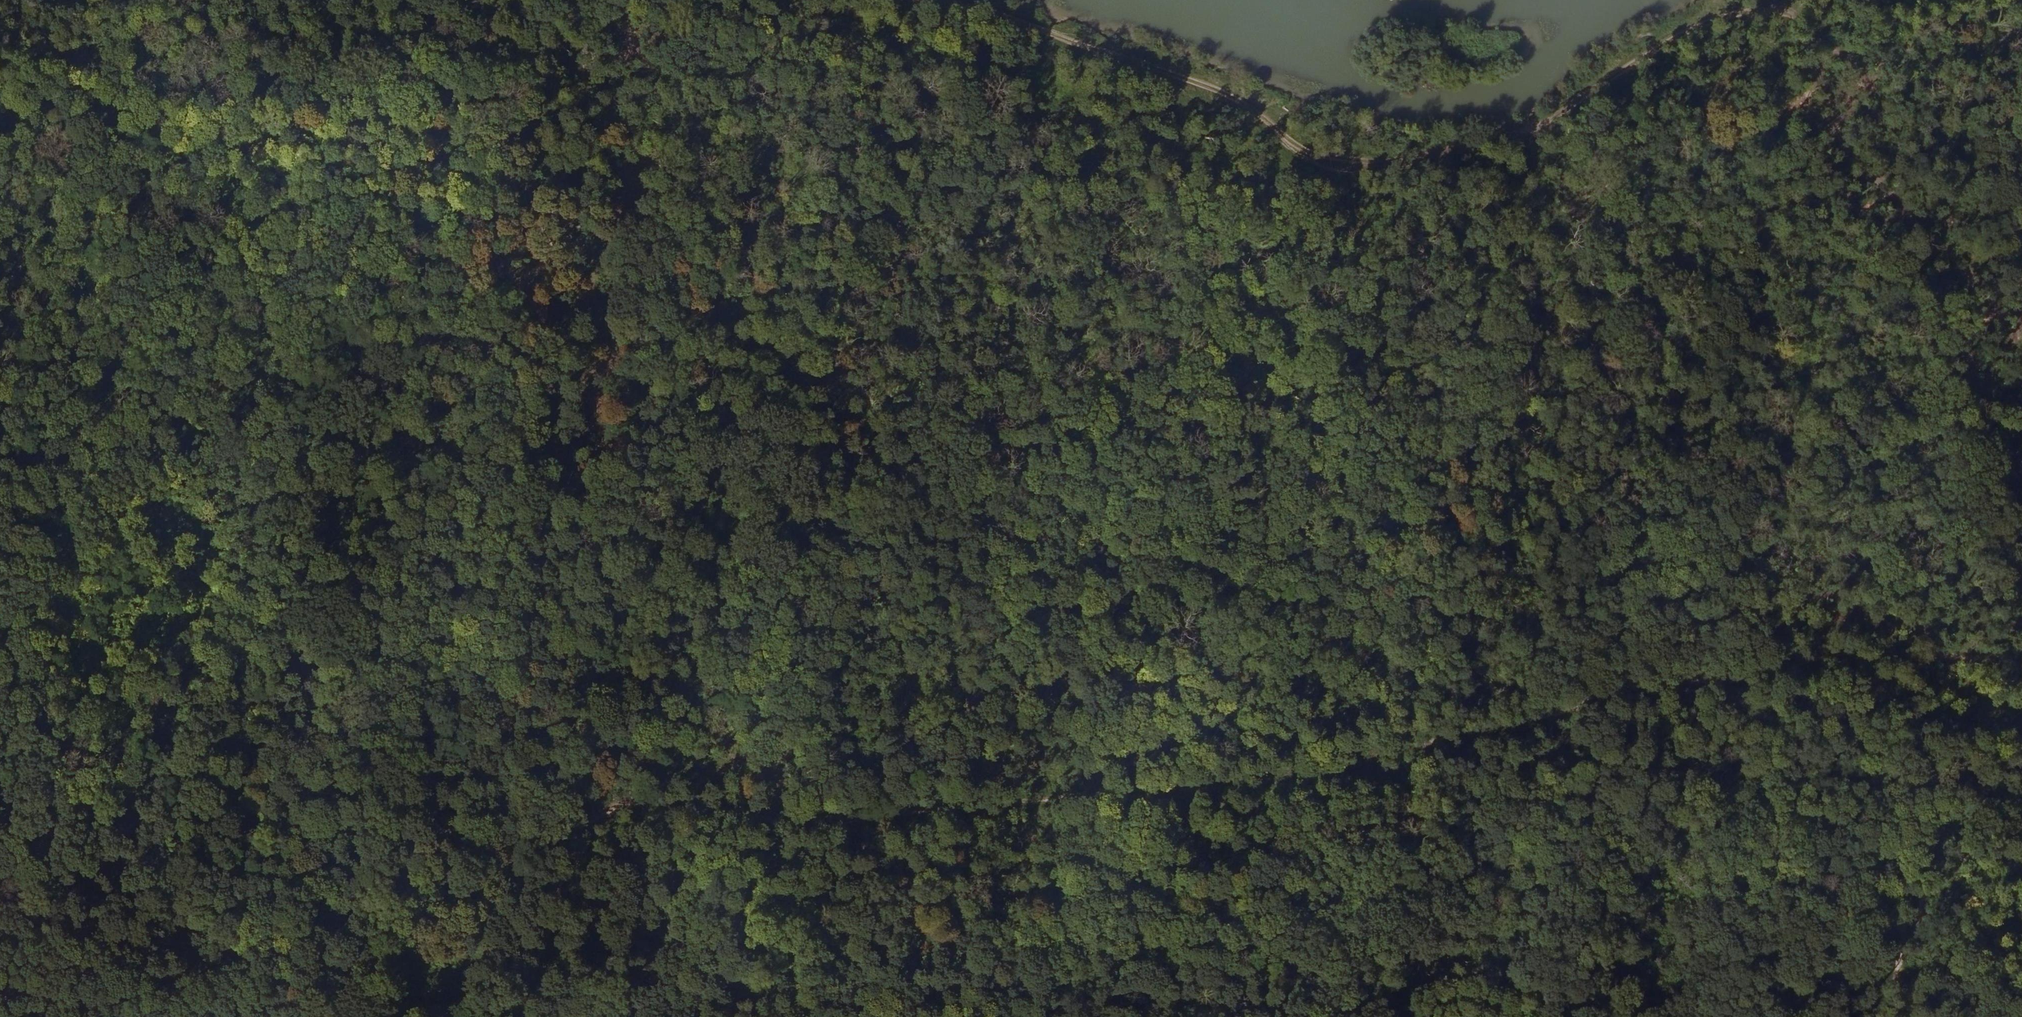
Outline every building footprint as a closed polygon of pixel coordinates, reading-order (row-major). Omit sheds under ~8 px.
[(998,66),(990,65),(988,74),(997,75),(998,66)] [(1784,97),(1781,86),(1766,90),(1769,101),(1784,97)] [(275,91),(275,101),(286,101),(286,92),(275,91)]
